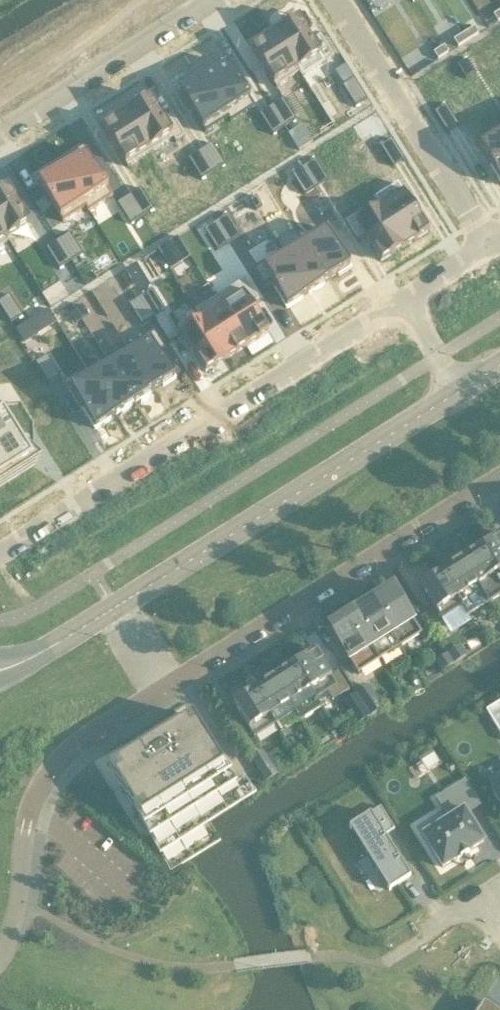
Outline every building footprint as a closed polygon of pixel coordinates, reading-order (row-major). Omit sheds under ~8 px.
[(285,20),(272,29),(300,73),(299,74),(302,78),(303,77),(334,58),(320,36),(313,41),(299,19),(289,25),(285,20)] [(474,27),(464,33),(468,40),(478,34),(474,27)] [(262,42),(251,49),(276,88),(299,74),(300,73),(272,29),(258,37),(262,42)] [(464,33),(454,40),(458,47),(468,40),(464,33)] [(444,46),(434,52),(438,59),(448,52),(444,46)] [(468,59),(457,65),(466,79),(476,73),(468,59)] [(228,63),(204,78),(229,118),(228,119),(230,123),(231,122),(255,107),(241,85),(228,63)] [(204,78),(180,93),(205,133),(224,121),(228,119),(229,118),(204,78)] [(354,78),(342,86),(355,107),(367,99),(354,78)] [(137,99),(123,108),(151,152),(171,140),(173,139),(176,143),(185,137),(172,115),(164,120),(150,98),(140,104),(137,99)] [(283,98),(271,106),(284,127),(296,120),(290,109),(283,98)] [(446,104),(434,112),(441,122),(447,133),(459,125),(453,115),(446,104)] [(271,106),(259,114),(266,124),(272,135),(284,127),(271,106)] [(113,121),(103,128),(128,167),(151,152),(123,108),(110,116),(113,121)] [(479,147),(499,181),(499,134),(479,147)] [(392,138),(380,146),(393,167),(405,159),(392,138)] [(212,143),(200,151),(213,172),(225,164),(219,154),(212,143)] [(200,151),(188,158),(195,169),(201,179),(213,172),(200,151)] [(85,153),(62,168),(87,207),(86,208),(88,212),(89,211),(113,196),(99,175),(85,153)] [(315,159),(303,166),(317,187),(328,180),(315,159)] [(303,166),(291,174),(305,195),(317,187),(303,166)] [(62,168),(38,183),(63,222),(86,208),(87,207),(62,168)] [(374,199),(373,199),(376,203),(377,203),(405,247),(429,232),(398,184),(374,199)] [(6,238),(7,237),(30,223),(8,187),(0,192),(0,227),(6,238)] [(141,188),(129,195),(142,216),(154,209),(147,198),(141,188)] [(129,195),(117,203),(123,213),(130,224),(142,216),(129,195)] [(256,196),(249,200),(256,210),(263,206),(256,196)] [(376,203),(345,222),(356,240),(364,235),(381,262),(405,247),(377,203),(376,203)] [(228,214),(216,221),(229,243),(241,235),(228,214)] [(216,221),(204,229),(210,239),(217,250),(229,243),(216,221)] [(9,242),(10,241),(7,237),(6,238),(0,227),(0,248),(9,242)] [(326,229),(304,243),(329,281),(350,268),(326,229)] [(69,232),(58,240),(71,261),(83,254),(69,232)] [(58,240),(46,248),(52,258),(59,269),(71,261),(58,240)] [(285,255),(284,255),(308,294),(329,281),(304,243),(285,255)] [(172,249),(162,255),(170,269),(181,263),(172,249)] [(282,251),(253,270),(264,287),(271,282),(287,307),(308,294),(284,255),(285,255),(282,251)] [(246,279),(217,298),(247,346),(268,333),(251,306),(259,301),(246,279)] [(152,289),(140,296),(154,317),(165,310),(152,289)] [(0,300),(0,307),(11,323),(23,316),(16,305),(9,294),(0,300)] [(140,296),(129,304),(135,314),(142,325),(154,317),(140,296)] [(196,310),(195,311),(198,315),(199,315),(227,359),(247,346),(217,298),(196,310)] [(82,305),(76,309),(82,320),(89,315),(82,305)] [(76,309),(69,314),(76,324),(82,320),(76,309)] [(186,322),(177,328),(206,373),(227,359),(199,315),(198,315),(186,322)] [(30,320),(14,331),(16,334),(22,343),(38,333),(30,320)] [(127,348),(126,349),(129,353),(130,352),(154,391),(174,378),(159,353),(166,348),(155,331),(127,348)] [(129,353),(111,365),(135,403),(154,391),(130,352),(129,353)] [(47,355),(35,362),(48,383),(60,376),(54,365),(47,355)] [(111,365),(91,377),(116,415),(135,403),(111,365)] [(91,377),(71,390),(95,428),(116,415),(91,377)] [(34,466),(16,437),(33,426),(20,405),(0,418),(0,487),(34,466)] [(482,547),(499,576),(499,535),(482,547)] [(482,547),(461,560),(488,603),(499,596),(499,576),(482,547)] [(488,603),(461,560),(440,573),(462,608),(467,616),(488,603)] [(462,608),(440,573),(420,586),(442,620),(462,608)] [(421,634),(399,599),(392,589),(372,601),(401,647),(421,634)] [(367,596),(364,590),(357,595),(360,601),(367,596)] [(401,647),(372,601),(352,614),(380,660),(401,647)] [(380,660),(352,614),(332,627),(330,628),(336,638),(336,639),(358,674),(380,660)] [(466,656),(460,646),(448,654),(454,663),(466,656)] [(337,686),(315,651),(295,664),(317,699),(337,686)] [(454,663),(448,654),(436,661),(442,671),(454,663)] [(322,708),(317,699),(295,664),(273,678),(295,713),(300,721),(322,708)] [(295,713),(273,678),(254,690),(276,725),(279,723),(295,713)] [(382,708),(368,685),(356,693),(370,716),(382,708)] [(276,725),(254,690),(232,704),(254,738),(276,725)] [(370,716),(356,693),(344,700),(358,723),(370,716)] [(486,710),(499,732),(499,702),(486,710)] [(192,715),(109,767),(161,851),(254,793),(243,775),(233,781),(192,715)] [(284,731),(279,723),(276,725),(281,733),(284,731)] [(277,774),(263,752),(252,759),(266,781),(277,774)] [(489,780),(496,790),(492,793),(499,805),(499,773),(489,780)] [(450,791),(462,811),(464,810),(466,813),(480,805),(465,781),(450,791)] [(410,877),(384,836),(394,829),(380,807),(349,827),(389,891),(410,877)] [(483,841),(466,813),(464,810),(462,811),(423,836),(443,867),(457,858),(457,859),(469,851),(483,841)] [(483,1002),(477,1009),(495,1009),(483,1002)]
